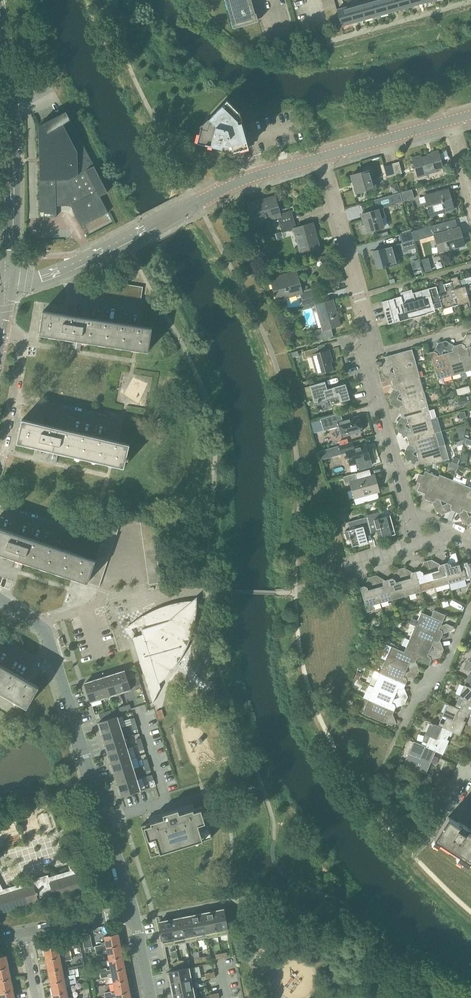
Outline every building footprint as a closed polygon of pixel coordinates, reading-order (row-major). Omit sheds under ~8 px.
[(235,28),(255,23),(248,0),(227,0),(235,28)] [(324,9),(336,5),(334,0),(333,0),(323,3),(324,9)] [(372,0),(360,4),(365,20),(376,17),(372,0)] [(372,0),(376,17),(388,14),(384,0),(373,0),(372,0)] [(400,10),(397,0),(384,0),(388,14),(400,10)] [(400,10),(411,7),(409,0),(397,0),(400,10)] [(354,24),(365,20),(360,4),(349,7),(354,24)] [(337,10),(336,5),(324,9),(326,14),(337,11),(337,10)] [(349,7),(337,10),(337,11),(339,17),(340,22),(342,27),(354,24),(349,7)] [(339,17),(337,11),(326,14),(327,20),(339,17)] [(340,22),(339,17),(327,20),(329,25),(340,22)] [(315,39),(321,38),(319,29),(313,31),(315,39)] [(200,134),(198,143),(199,143),(223,149),(223,146),(227,147),(232,145),(233,151),(234,152),(240,150),(249,148),(249,147),(242,123),(239,124),(238,121),(233,117),(238,112),(233,107),(227,100),(226,101),(209,119),(212,121),(209,124),(208,129),(201,127),(200,134)] [(40,198),(40,199),(40,204),(40,205),(40,210),(40,211),(41,211),(41,216),(40,216),(40,217),(41,217),(41,216),(46,216),(46,217),(47,217),(47,216),(53,216),(53,217),(57,216),(56,204),(70,203),(74,210),(77,215),(76,215),(76,216),(77,216),(79,220),(79,221),(80,221),(82,225),(81,225),(82,226),(108,212),(108,211),(105,207),(106,207),(105,206),(103,201),(103,200),(102,200),(100,196),(108,192),(76,130),(70,120),(71,120),(67,112),(66,112),(39,126),(38,131),(38,130),(36,138),(39,139),(40,165),(41,165),(41,167),(40,167),(40,168),(41,168),(41,169),(40,169),(40,170),(41,170),(41,172),(40,173),(41,173),(41,174),(40,174),(41,176),(41,177),(40,177),(40,180),(40,182),(40,186),(40,187),(40,192),(40,193),(40,198)] [(314,122),(311,114),(305,116),(307,124),(314,122)] [(443,153),(439,154),(439,155),(440,160),(445,159),(449,158),(446,149),(442,150),(443,153)] [(418,177),(426,175),(425,172),(442,168),(440,160),(439,155),(439,154),(438,151),(432,153),(433,155),(421,158),(421,156),(413,158),(415,163),(409,164),(411,170),(416,168),(418,177)] [(401,161),(392,164),(395,175),(404,173),(401,161)] [(387,178),(395,175),(392,164),(384,166),(387,178)] [(360,173),(352,175),(356,193),(376,188),(371,170),(360,173)] [(412,189),(400,192),(403,201),(414,198),(412,189)] [(449,189),(425,196),(430,215),(454,209),(449,189)] [(376,210),(362,214),(367,232),(383,228),(381,219),(386,218),(383,208),(392,206),(391,205),(403,201),(400,192),(374,200),(377,209),(376,210)] [(280,224),(294,219),(292,211),(280,214),(275,197),(248,205),(254,224),(278,217),(280,224)] [(294,219),(280,224),(282,232),(282,233),(294,229),(302,256),(321,250),(313,224),(297,228),(294,219)] [(430,227),(411,232),(413,240),(414,241),(433,236),(430,227)] [(439,252),(464,245),(463,242),(459,228),(435,235),(438,248),(439,252)] [(399,234),(402,243),(413,240),(411,232),(411,231),(399,234)] [(284,238),(282,233),(282,232),(272,234),(272,235),(275,234),(277,240),(284,238)] [(387,232),(375,235),(377,241),(389,237),(387,232)] [(399,262),(394,245),(373,252),(378,268),(399,262)] [(277,280),(271,281),(277,300),(300,294),(302,300),(317,296),(314,288),(302,291),(297,274),(296,274),(296,271),(277,277),(277,280)] [(463,279),(469,302),(470,302),(470,272),(470,273),(470,277),(463,279)] [(458,305),(469,302),(463,279),(458,280),(457,276),(451,278),(452,282),(451,282),(458,305)] [(458,305),(451,282),(443,284),(442,281),(435,283),(436,286),(428,289),(432,305),(433,305),(434,309),(442,308),(442,310),(458,305)] [(434,309),(433,305),(432,305),(428,289),(413,293),(411,289),(400,293),(401,296),(393,299),(395,304),(396,310),(398,316),(400,322),(435,312),(434,309)] [(305,309),(301,310),(316,306),(318,314),(320,313),(322,321),(320,322),(323,330),(310,333),(313,342),(312,342),(333,336),(331,328),(340,325),(333,300),(319,304),(317,296),(302,300),(305,309)] [(383,308),(395,304),(393,299),(381,302),(383,308)] [(385,313),(396,310),(395,304),(383,308),(385,313)] [(386,319),(398,316),(396,310),(385,313),(386,319)] [(40,335),(132,349),(149,352),(153,328),(43,311),(40,335)] [(388,325),(400,322),(398,316),(386,319),(388,325)] [(458,345),(466,372),(470,371),(470,346),(466,348),(465,345),(462,344),(458,345)] [(452,376),(466,372),(458,345),(455,346),(453,349),(453,351),(446,354),(452,376)] [(318,347),(304,351),(306,358),(313,356),(317,374),(332,370),(329,358),(331,357),(329,350),(319,353),(318,347)] [(392,362),(394,369),(416,363),(412,349),(385,357),(386,361),(389,363),(392,362)] [(438,380),(452,376),(446,354),(438,356),(438,353),(435,351),(430,352),(438,380)] [(416,363),(394,369),(396,377),(394,378),(392,381),(393,385),(420,377),(416,363)] [(402,397),(424,391),(420,377),(393,385),(394,389),(397,390),(400,389),(402,397)] [(331,398),(332,404),(351,399),(346,383),(328,388),(326,381),(310,386),(315,402),(331,398)] [(400,408),(401,412),(428,405),(424,391),(402,397),(404,405),(401,405),(401,406),(400,408)] [(466,397),(457,399),(459,405),(468,403),(466,397)] [(428,405),(401,412),(402,417),(405,418),(407,417),(409,425),(432,419),(437,417),(434,409),(429,411),(428,405)] [(338,427),(341,437),(363,431),(359,416),(343,420),(341,413),(321,418),(324,431),(338,427)] [(108,464),(115,466),(124,468),(126,460),(129,460),(130,457),(127,456),(130,444),(121,442),(114,440),(22,419),(17,443),(108,464)] [(432,419),(409,425),(411,432),(409,433),(407,436),(408,440),(435,432),(432,419)] [(315,432),(324,430),(321,420),(312,422),(315,432)] [(435,432),(408,440),(409,444),(412,445),(415,445),(417,453),(439,446),(445,445),(441,431),(435,432)] [(367,443),(355,447),(353,442),(349,443),(340,445),(339,446),(341,455),(346,453),(349,466),(363,463),(364,465),(369,463),(368,460),(371,459),(367,443)] [(439,446),(417,453),(419,460),(416,460),(415,463),(416,468),(443,461),(439,446)] [(324,450),(318,452),(320,460),(326,459),(324,450)] [(416,481),(417,481),(416,484),(412,485),(413,489),(417,490),(417,491),(424,493),(424,496),(425,499),(428,501),(438,477),(425,471),(423,474),(419,473),(416,481)] [(356,498),(380,491),(375,474),(358,479),(357,473),(344,476),(346,483),(351,481),(356,498)] [(439,474),(438,477),(428,501),(432,502),(436,500),(437,499),(444,501),(453,480),(439,474)] [(454,477),(453,480),(444,501),(451,504),(450,507),(452,510),(455,511),(466,485),(461,483),(462,480),(454,477)] [(470,511),(470,487),(466,485),(455,511),(459,513),(462,512),(463,510),(470,513),(470,511)] [(110,517),(121,521),(123,515),(112,511),(110,517)] [(368,515),(368,517),(371,530),(377,528),(380,539),(396,534),(391,515),(383,517),(382,511),(368,515)] [(120,526),(121,521),(110,517),(108,522),(120,526)] [(351,539),(353,547),(369,542),(366,532),(371,530),(368,517),(350,522),(352,529),(345,531),(348,540),(351,539)] [(118,532),(120,526),(108,522),(106,528),(118,532)] [(79,580),(88,583),(90,577),(92,572),(93,566),(95,561),(96,560),(87,557),(86,557),(80,555),(0,528),(0,554),(72,578),(79,580)] [(116,537),(118,532),(106,528),(105,533),(116,537)] [(114,543),(116,537),(105,533),(103,539),(114,543)] [(112,548),(114,543),(103,539),(101,544),(112,548)] [(110,554),(112,548),(101,544),(99,550),(110,554)] [(109,559),(110,554),(99,550),(97,555),(109,559)] [(107,565),(109,559),(97,555),(96,560),(95,561),(107,565)] [(107,565),(95,561),(93,566),(105,570),(107,565)] [(444,563),(449,584),(464,580),(470,578),(470,576),(470,574),(468,564),(467,562),(460,564),(452,566),(451,564),(448,562),(444,563)] [(439,570),(431,572),(436,588),(449,584),(444,563),(440,564),(438,567),(439,570)] [(105,570),(93,566),(92,572),(103,576),(105,570)] [(422,592),(436,588),(431,572),(424,574),(423,572),(420,570),(416,571),(422,592)] [(408,595),(422,592),(416,571),(412,572),(410,575),(411,578),(404,580),(408,595)] [(101,581),(103,576),(92,572),(90,577),(101,581)] [(99,587),(101,581),(90,577),(88,583),(99,587)] [(394,599),(408,595),(404,580),(396,582),(396,579),(393,578),(388,579),(394,599)] [(383,585),(376,588),(380,603),(394,599),(388,579),(384,580),(383,583),(383,585)] [(365,586),(360,587),(367,612),(374,610),(373,605),(380,603),(376,588),(368,590),(368,587),(365,586)] [(187,601),(181,602),(172,604),(169,605),(164,606),(159,608),(155,610),(152,611),(146,614),(143,616),(147,628),(142,630),(144,634),(132,638),(153,703),(161,688),(160,683),(163,680),(166,677),(168,675),(171,672),(172,670),(175,667),(177,663),(180,660),(182,655),(184,653),(186,649),(188,645),(189,642),(190,639),(191,636),(192,633),(193,630),(194,627),(195,623),(195,621),(196,617),(196,611),(197,608),(197,603),(197,598),(193,601),(187,601)] [(422,612),(416,626),(425,630),(442,637),(443,634),(442,630),(440,629),(446,615),(434,610),(431,617),(422,612)] [(414,630),(410,639),(431,649),(434,642),(436,643),(439,642),(442,637),(425,630),(416,626),(414,630)] [(429,652),(431,649),(410,639),(405,652),(404,653),(417,658),(430,664),(432,659),(431,657),(428,656),(429,652)] [(388,653),(385,660),(407,669),(410,662),(413,663),(415,662),(417,658),(404,653),(405,652),(393,647),(392,646),(390,646),(384,643),(381,650),(388,653)] [(385,660),(380,673),(406,684),(407,680),(406,677),(404,676),(405,673),(407,669),(385,660)] [(24,678),(0,664),(0,692),(27,708),(39,686),(24,678)] [(131,689),(125,671),(119,673),(118,672),(118,673),(115,674),(114,673),(120,694),(121,693),(120,692),(130,690),(130,691),(130,690),(130,689),(131,689)] [(374,687),(395,696),(399,689),(401,689),(404,688),(406,684),(380,673),(375,671),(373,677),(377,679),(374,687)] [(120,694),(114,673),(114,674),(111,675),(110,674),(110,675),(110,676),(105,677),(105,676),(104,676),(111,697),(111,696),(111,695),(120,693),(120,694)] [(99,679),(99,678),(98,678),(99,679),(95,680),(95,679),(101,700),(101,698),(110,696),(110,697),(111,697),(104,676),(104,677),(99,679)] [(95,679),(94,679),(95,680),(91,682),(91,681),(90,681),(91,682),(84,684),(90,702),(91,702),(91,703),(92,703),(91,702),(100,699),(101,700),(95,679)] [(459,709),(469,713),(470,714),(470,687),(464,685),(460,696),(464,698),(460,708),(459,709)] [(374,687),(371,693),(366,691),(363,697),(368,700),(394,711),(396,707),(394,704),(392,703),(395,696),(374,687)] [(393,714),(394,711),(368,700),(362,713),(384,723),(387,715),(389,716),(392,715),(393,714)] [(443,727),(442,728),(452,732),(460,735),(465,724),(463,723),(466,716),(468,717),(469,713),(459,709),(460,708),(455,706),(455,707),(448,703),(443,715),(447,717),(443,727)] [(118,717),(117,717),(99,722),(99,723),(98,723),(98,724),(99,724),(100,727),(99,727),(99,728),(100,728),(102,733),(101,734),(121,728),(121,727),(120,728),(117,718),(118,718),(118,717)] [(426,746),(425,746),(436,751),(443,754),(448,742),(445,742),(448,735),(451,736),(452,732),(442,728),(443,727),(438,725),(438,726),(430,722),(426,734),(430,736),(426,746)] [(121,728),(101,734),(102,734),(103,737),(102,738),(104,738),(105,744),(104,744),(125,738),(123,738),(120,728),(121,728)] [(107,754),(108,755),(128,748),(127,748),(124,739),(125,738),(104,744),(104,745),(105,744),(107,748),(105,748),(106,749),(107,748),(109,754),(107,754)] [(414,741),(404,764),(426,773),(436,751),(425,746),(426,746),(421,744),(421,745),(414,741)] [(128,748),(108,755),(109,755),(110,758),(109,758),(109,759),(110,758),(112,764),(111,765),(131,758),(130,759),(127,749),(128,748)] [(131,759),(131,758),(111,765),(112,765),(113,768),(112,769),(113,769),(115,775),(114,775),(134,769),(134,768),(133,769),(130,759),(131,759)] [(117,785),(137,779),(136,779),(133,769),(134,769),(114,775),(115,775),(116,778),(115,779),(116,779),(118,785),(117,785)] [(434,779),(447,785),(450,779),(436,773),(434,779)] [(122,796),(140,791),(140,790),(141,790),(141,789),(140,789),(136,780),(138,779),(137,779),(117,785),(117,786),(118,785),(119,789),(118,789),(119,790),(120,789),(122,796)] [(431,784),(445,790),(447,785),(434,779),(431,784)] [(443,795),(445,790),(431,784),(429,790),(443,795)] [(427,795),(440,801),(443,795),(429,790),(427,795)] [(161,853),(181,847),(182,847),(202,840),(202,841),(212,837),(202,806),(179,813),(178,809),(155,817),(156,821),(141,825),(151,856),(161,853)] [(434,838),(464,858),(470,848),(470,831),(466,828),(467,826),(462,824),(462,825),(448,817),(434,838)] [(63,862),(67,861),(63,845),(58,847),(63,862)] [(69,866),(71,871),(49,878),(48,875),(32,880),(32,881),(3,890),(0,884),(0,913),(38,901),(39,904),(55,899),(55,898),(84,889),(80,874),(85,873),(82,862),(69,866)] [(228,929),(224,909),(217,911),(217,910),(216,910),(217,911),(213,911),(213,910),(218,936),(229,934),(228,929)] [(218,936),(213,910),(212,911),(213,912),(209,912),(209,911),(208,911),(208,912),(203,914),(202,912),(202,913),(207,937),(207,938),(218,936)] [(192,916),(192,915),(191,915),(196,939),(197,939),(207,937),(202,913),(202,914),(196,915),(196,914),(195,914),(195,915),(192,916)] [(196,939),(191,915),(191,916),(188,916),(188,915),(187,916),(187,917),(181,918),(181,917),(186,942),(197,940),(197,939),(196,939)] [(170,919),(175,944),(186,942),(181,917),(181,918),(175,919),(175,918),(174,918),(174,919),(171,920),(171,919),(170,919)] [(164,947),(175,944),(170,919),(170,920),(167,921),(166,920),(166,921),(159,922),(163,942),(164,942),(164,947)] [(107,948),(121,945),(118,933),(105,936),(106,942),(101,943),(101,945),(95,946),(92,946),(90,934),(82,936),(85,952),(96,950),(103,949),(107,948)] [(64,956),(71,955),(70,951),(63,952),(62,944),(44,948),(46,960),(60,957),(64,956)] [(109,959),(123,957),(121,945),(107,948),(109,959)] [(8,967),(8,966),(9,965),(8,961),(7,961),(6,956),(7,956),(6,955),(0,956),(0,969),(8,967)] [(49,972),(63,969),(60,957),(46,960),(49,972)] [(112,971),(126,968),(123,957),(109,959),(112,971)] [(11,979),(11,977),(11,973),(9,973),(8,967),(0,969),(0,981),(11,979)] [(169,972),(168,972),(168,973),(169,973),(170,976),(169,976),(169,977),(170,977),(171,983),(170,983),(191,979),(196,979),(193,967),(189,968),(169,972)] [(114,983),(128,980),(126,968),(112,971),(114,983)] [(51,983),(76,979),(75,974),(68,976),(67,974),(64,975),(63,969),(49,972),(51,983)] [(13,990),(13,989),(14,989),(13,984),(12,984),(11,979),(0,981),(0,993),(13,990)] [(53,995),(67,992),(66,987),(70,986),(70,985),(76,983),(76,979),(51,983),(53,995)] [(191,979),(170,983),(170,984),(171,983),(172,987),(171,987),(171,988),(172,988),(173,993),(172,994),(193,990),(193,989),(191,979)] [(116,994),(130,991),(128,980),(114,983),(116,994)] [(172,994),(173,994),(174,997),(173,997),(198,997),(196,989),(193,989),(193,990),(172,994)]
